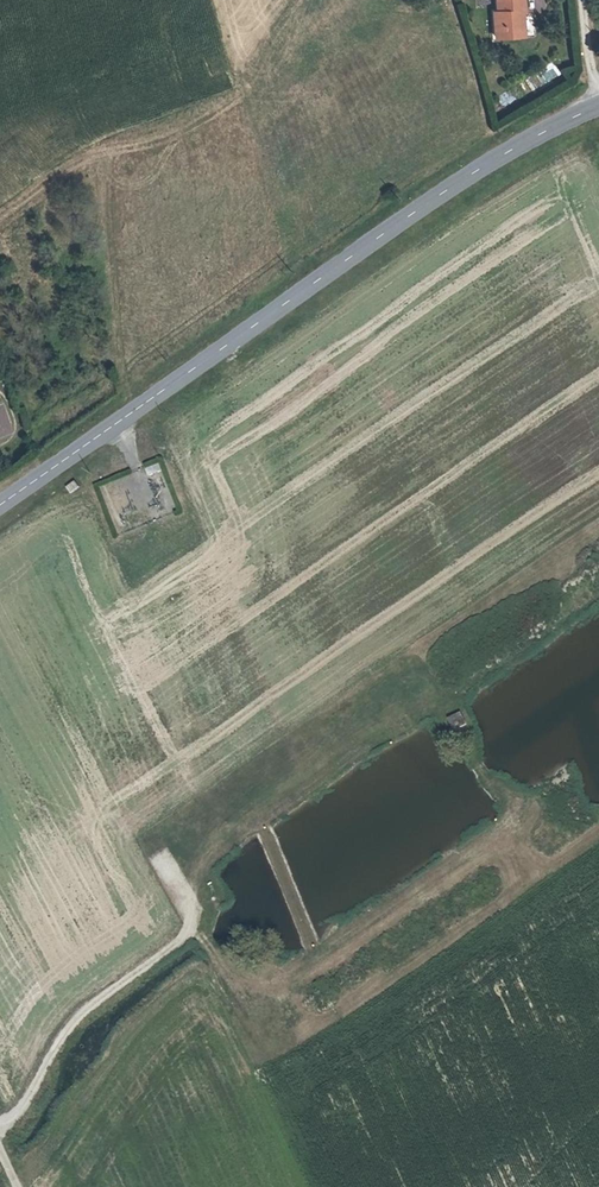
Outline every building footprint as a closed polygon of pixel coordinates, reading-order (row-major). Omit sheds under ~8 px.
[(492,47),(525,44),(525,48),(548,46),(546,24),(522,26),(522,20),(522,18),(490,21),(492,47)] [(9,433),(0,408),(0,436),(9,433)] [(148,478),(164,473),(161,465),(146,469),(148,478)]
